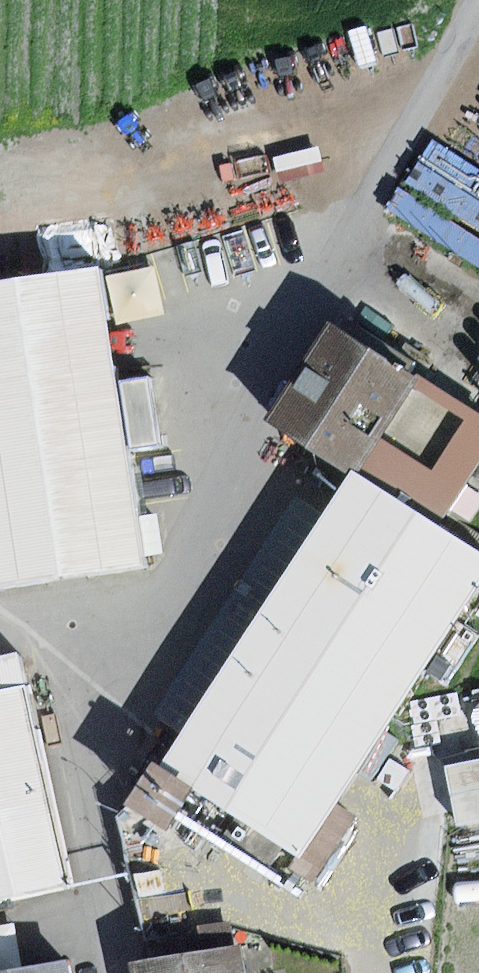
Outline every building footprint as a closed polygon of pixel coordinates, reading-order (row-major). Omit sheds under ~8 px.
[(393,208),(478,254),(478,178),(425,149),(393,208)] [(0,282),(0,586),(144,564),(99,267),(0,282)] [(349,470),(412,372),(328,318),(262,419),(347,474),(349,470)] [(412,372),(349,470),(439,527),(478,465),(478,415),(412,372)] [(159,769),(235,817),(283,847),(303,860),(478,583),(478,552),(439,527),(349,470),(347,474),(323,511),(182,733),(159,769)] [(152,714),(182,733),(323,511),(294,493),(152,714)] [(0,692),(0,901),(73,884),(27,686),(0,692)] [(454,755),(464,821),(478,818),(478,751),(454,755)] [(283,847),(235,817),(219,842),(267,872),(283,847)] [(135,962),(137,972),(243,972),(239,947),(135,962)] [(12,972),(72,972),(71,964),(12,972)]
